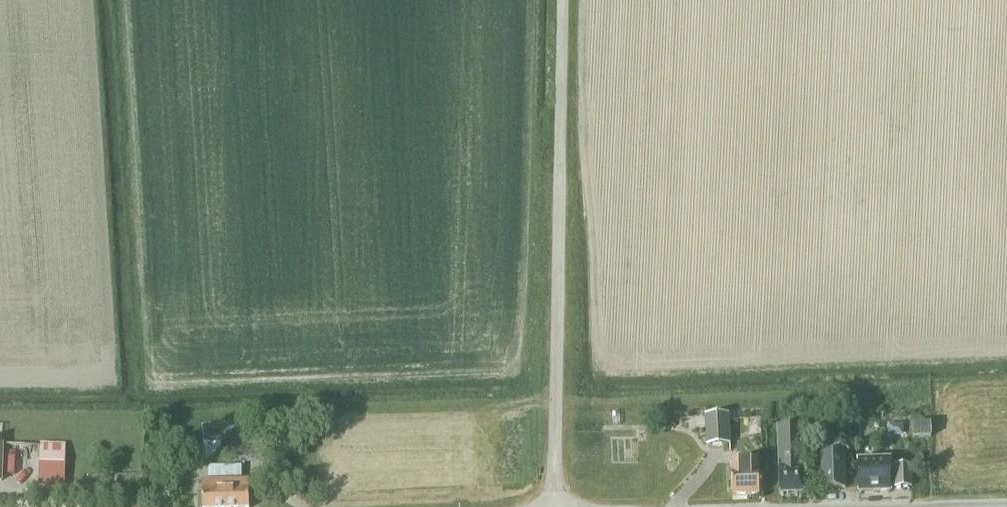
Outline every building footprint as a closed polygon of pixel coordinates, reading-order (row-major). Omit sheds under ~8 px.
[(730,446),(728,415),(704,416),(706,447),(730,446)] [(203,444),(203,445),(228,442),(244,441),(244,439),(243,423),(201,427),(203,444)] [(912,438),(930,437),(929,425),(911,426),(912,438)] [(779,494),(802,494),(800,428),(777,428),(779,494)] [(38,477),(37,486),(64,487),(65,453),(38,453),(38,477)] [(820,458),(821,490),(845,489),(844,457),(820,458)] [(858,492),(890,491),(889,461),(857,462),(858,492)] [(731,496),(758,495),(757,462),(730,463),(731,496)] [(248,482),(240,482),(240,467),(208,468),(209,483),(202,483),(202,506),(248,506),(248,482)] [(894,489),(910,489),(910,469),(894,469),(894,489)]
